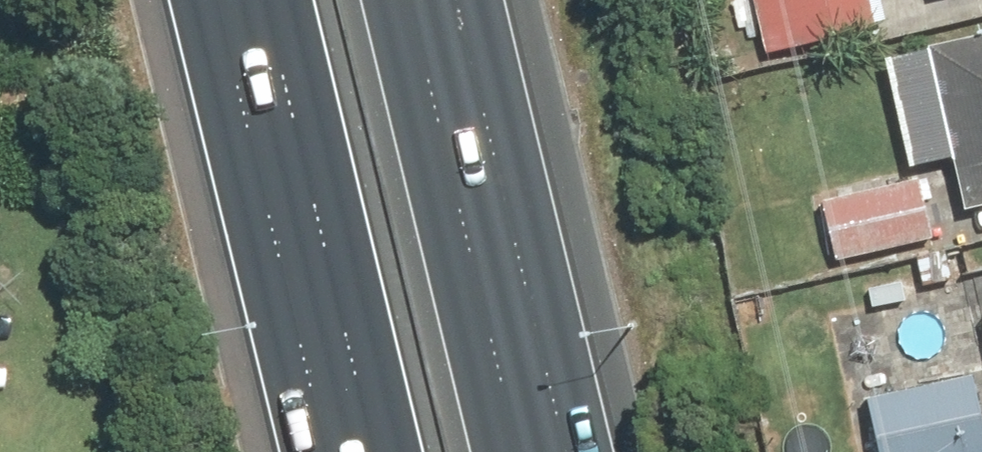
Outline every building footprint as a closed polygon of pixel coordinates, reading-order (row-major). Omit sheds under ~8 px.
[(760,64),(868,36),(859,0),(743,0),(760,64)] [(875,61),(899,170),(943,160),(956,218),(981,212),(981,37),(875,61)] [(811,201),(826,270),(925,247),(909,179),(811,201)] [(973,318),(981,358),(981,316),(973,318)] [(853,410),(863,451),(981,451),(981,433),(970,382),(853,410)]
